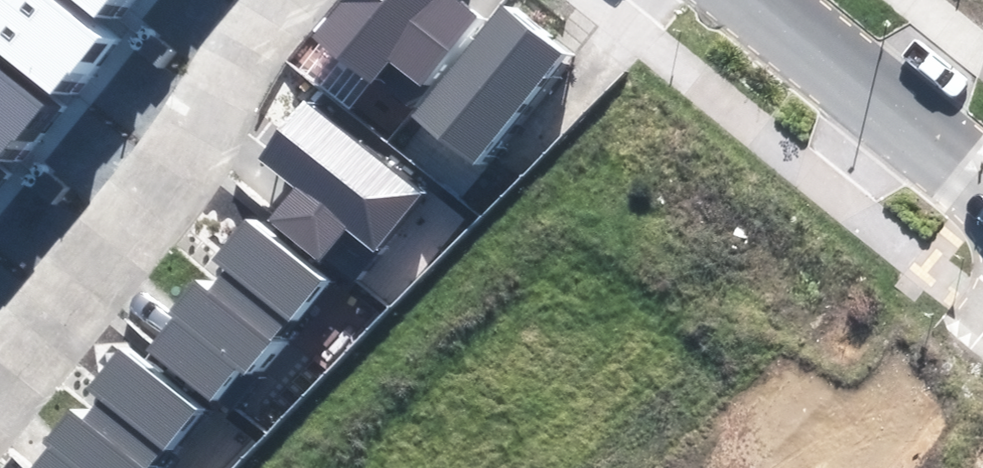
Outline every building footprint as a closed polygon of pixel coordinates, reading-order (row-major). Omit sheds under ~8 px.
[(48,95),(95,36),(50,0),(0,0),(0,56),(48,95)] [(93,15),(105,0),(74,0),(93,15)] [(420,86),(477,13),(460,0),(342,0),(313,37),(373,84),(390,63),(420,86)] [(412,116),(473,166),(565,54),(504,5),(412,116)] [(40,108),(0,74),(0,154),(40,108)] [(269,220),(319,260),(345,228),(374,251),(422,191),(308,99),(259,158),(295,188),(269,220)] [(149,351),(210,400),(237,366),(244,372),(318,281),(242,219),(210,259),(220,266),(200,291),(189,282),(164,314),(173,321),(149,351)] [(195,410),(119,348),(87,388),(96,395),(77,419),(66,411),(41,443),(50,450),(35,467),(147,467),(195,410)]
